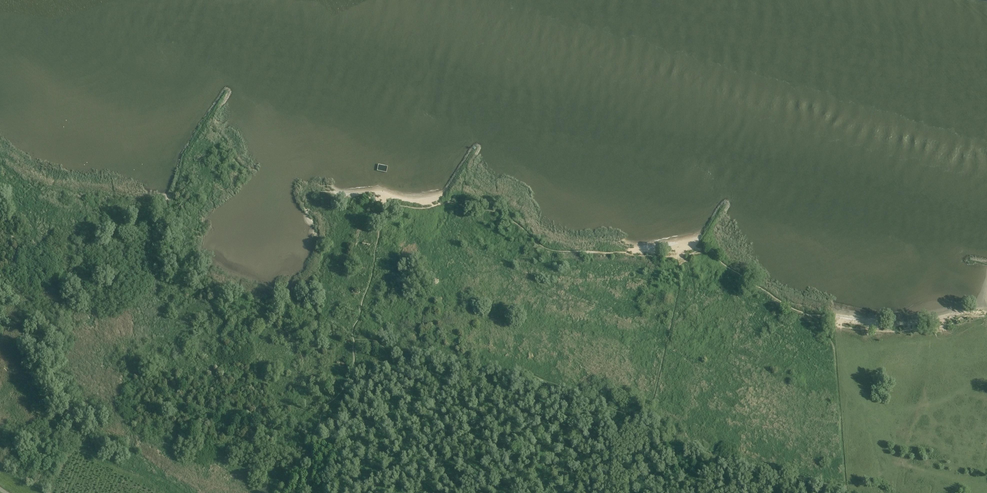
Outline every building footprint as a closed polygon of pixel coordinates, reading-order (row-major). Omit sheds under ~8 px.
[(377,170),(386,172),(388,166),(378,164),(377,170)]
